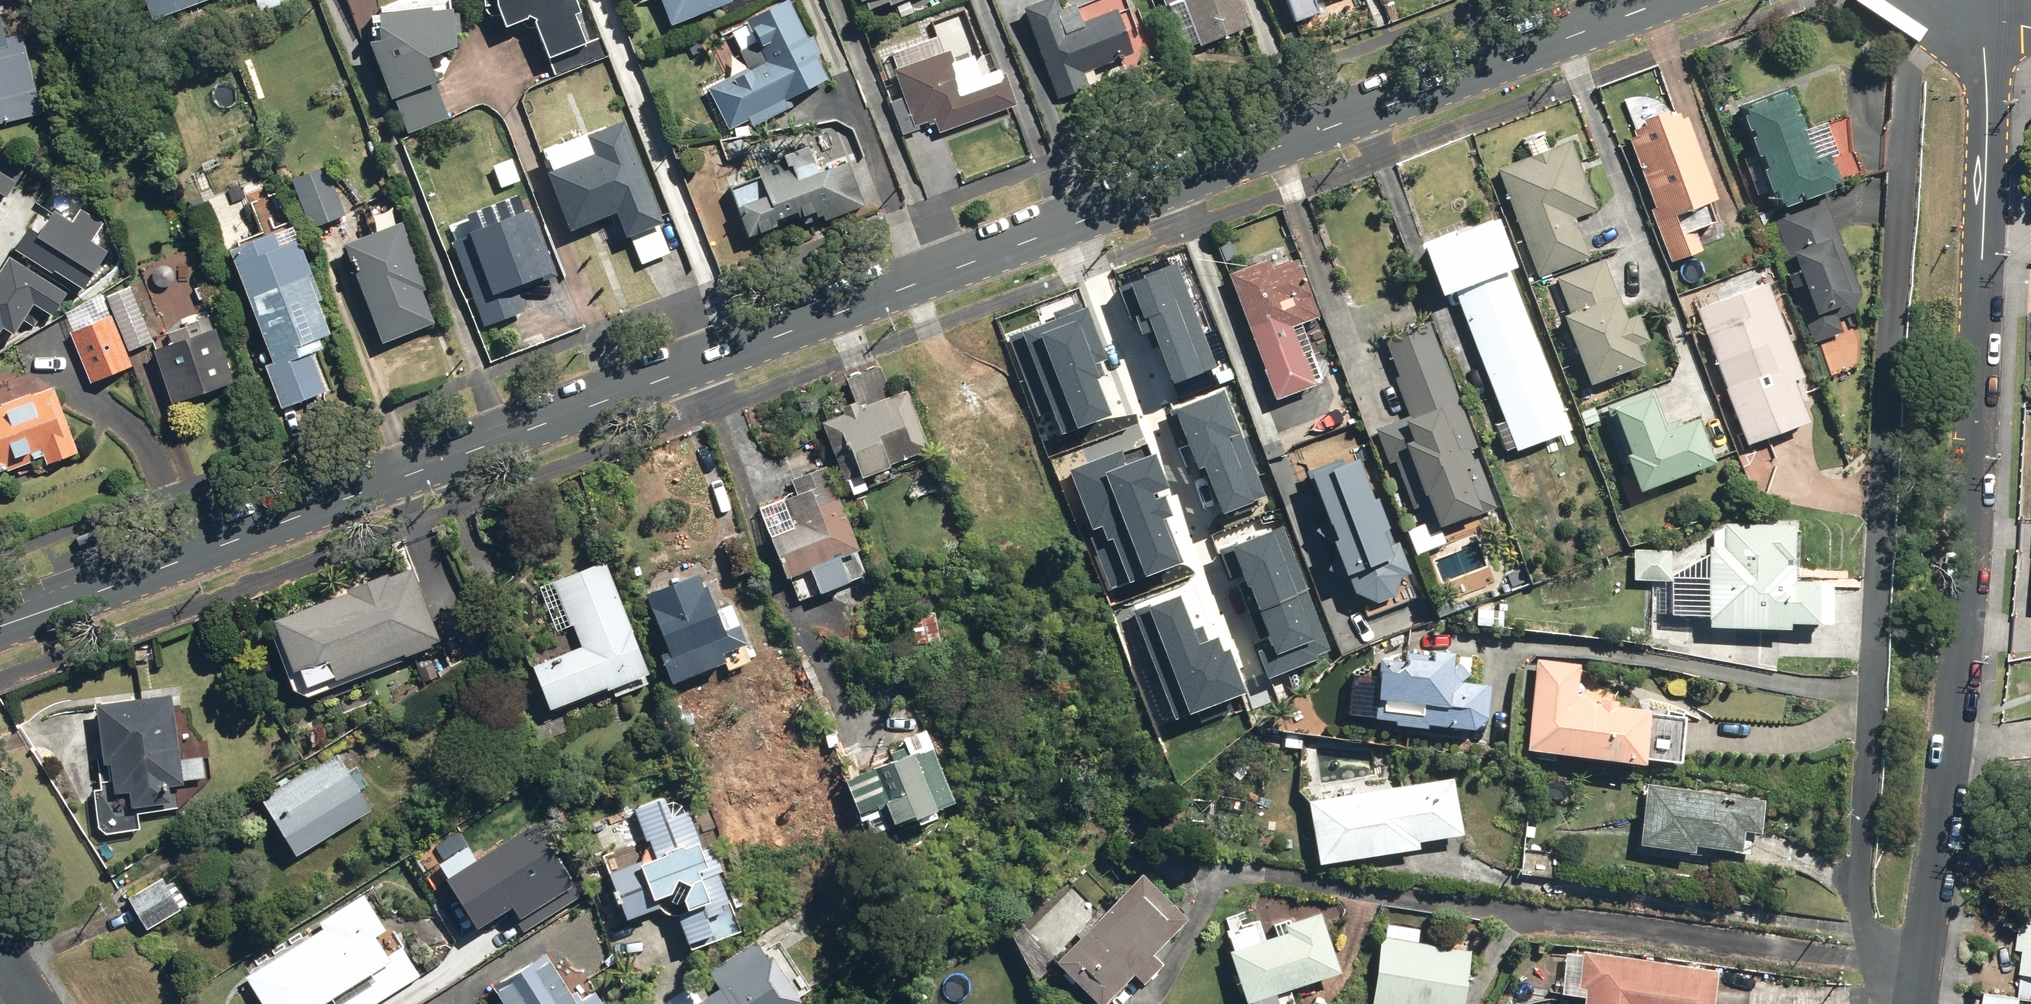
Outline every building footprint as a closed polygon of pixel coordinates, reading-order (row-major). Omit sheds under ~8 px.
[(149,23),(207,0),(140,0),(149,23)] [(259,15),(292,1),(291,0),(252,0),(259,15)] [(445,0),(406,0),(367,17),(373,45),(364,49),(387,102),(392,100),(406,134),(445,118),(422,64),(451,52),(450,35),(458,34),(457,17),(446,18),(445,0)] [(527,20),(544,62),(548,60),(555,78),(609,57),(601,37),(579,46),(569,21),(577,18),(570,0),(557,0),(481,0),(482,17),(493,16),(494,17),(495,20),(496,22),(497,25),(498,27),(500,29),(500,30),(527,20)] [(669,29),(727,5),(725,0),(657,0),(669,29)] [(1018,10),(1055,101),(1096,85),(1090,71),(1130,54),(1123,35),(1130,32),(1125,20),(1116,23),(1113,15),(1122,12),(1117,1),(1075,18),(1071,8),(1051,16),(1044,0),(1042,0),(1018,10)] [(1076,9),(1099,0),(1073,0),(1076,9)] [(1182,51),(1196,45),(1198,50),(1243,30),(1230,0),(1160,0),(1182,51)] [(1292,24),(1315,15),(1317,22),(1327,18),(1320,0),(1283,0),(1292,24)] [(803,43),(781,2),(742,24),(761,60),(705,91),(727,131),(747,120),(752,129),(786,110),(783,103),(825,80),(813,58),(817,56),(808,40),(803,43)] [(41,113),(19,36),(2,41),(0,33),(0,125),(41,113)] [(945,68),(934,38),(889,54),(896,72),(891,74),(900,99),(888,103),(900,136),(932,124),(936,134),(1010,108),(997,72),(977,79),(970,59),(945,68)] [(1786,90),(1735,109),(1773,213),(1838,190),(1825,156),(1811,161),(1786,90)] [(1693,233),(1713,225),(1704,204),(1713,200),(1676,112),(1623,135),(1654,209),(1647,212),(1669,264),(1700,250),(1693,233)] [(668,256),(617,127),(557,151),(555,146),(544,151),(547,158),(542,160),(547,174),(542,176),(565,236),(613,217),(623,241),(631,238),(642,266),(668,256)] [(1529,160),(1497,172),(1536,279),(1589,260),(1574,218),(1592,212),(1567,144),(1548,151),(1541,132),(1521,140),(1529,160)] [(757,188),(728,198),(744,241),(773,231),(770,223),(795,214),(798,220),(811,215),(813,220),(820,217),(822,224),(863,209),(846,164),(814,176),(804,149),(777,159),(781,170),(754,180),(757,188)] [(323,170),(288,183),(307,232),(342,218),(323,170)] [(449,245),(481,331),(514,318),(506,296),(543,283),(558,276),(528,211),(521,215),(514,201),(461,222),(463,228),(451,232),(455,243),(449,245)] [(1826,210),(1773,228),(1809,330),(1850,316),(1856,296),(1826,210)] [(1423,237),(1426,247),(1417,250),(1435,299),(1453,293),(1501,423),(1492,426),(1501,451),(1512,447),(1514,453),(1566,434),(1506,272),(1510,271),(1492,222),(1491,220),(1467,229),(1464,222),(1423,237)] [(396,227),(343,251),(357,282),(352,285),(380,348),(434,324),(420,292),(425,290),(396,227)] [(269,238),(224,255),(267,365),(259,368),(276,411),(323,393),(307,352),(317,348),(314,340),(325,336),(311,299),(303,302),(291,270),(299,267),(291,245),(274,251),(269,238)] [(1238,349),(1197,241),(1146,260),(1187,368),(1238,349)] [(1278,258),(1226,277),(1271,402),(1312,388),(1291,330),(1318,320),(1309,297),(1299,301),(1292,284),(1301,281),(1294,261),(1281,266),(1278,258)] [(1622,321),(1600,261),(1554,277),(1568,316),(1559,319),(1585,389),(1640,369),(1632,347),(1641,344),(1632,318),(1622,321)] [(1761,285),(1695,311),(1748,446),(1814,420),(1761,285)] [(151,345),(127,288),(101,299),(105,309),(95,314),(96,318),(66,330),(89,387),(131,369),(125,355),(151,345)] [(214,330),(150,352),(168,408),(232,386),(214,330)] [(1405,419),(1371,430),(1383,466),(1392,463),(1393,467),(1404,463),(1416,499),(1421,497),(1432,531),(1492,512),(1474,460),(1468,462),(1465,452),(1472,450),(1437,344),(1436,340),(1428,343),(1430,347),(1413,353),(1406,332),(1383,340),(1396,379),(1392,380),(1405,419)] [(1859,366),(1847,333),(1816,345),(1829,378),(1859,366)] [(1036,341),(1006,351),(1043,460),(1063,453),(1073,481),(1114,467),(1103,437),(1112,434),(1082,347),(1043,361),(1036,341)] [(845,415),(819,425),(834,463),(844,459),(852,481),(843,484),(849,499),(864,493),(859,479),(928,453),(905,394),(883,403),(871,370),(843,381),(851,404),(842,408),(845,415)] [(1284,493),(1239,373),(1183,394),(1224,504),(1251,494),(1255,504),(1284,493)] [(49,389),(0,408),(0,474),(41,458),(44,467),(75,456),(49,389)] [(1649,391),(1606,407),(1625,458),(1621,460),(1634,496),(1709,469),(1692,423),(1664,433),(1649,391)] [(1393,551),(1379,541),(1351,463),(1306,479),(1330,544),(1324,547),(1336,581),(1338,580),(1338,581),(1341,587),(1344,591),(1348,595),(1353,599),(1358,601),(1363,602),(1369,603),(1375,602),(1380,601),(1386,598),(1390,595),(1394,591),(1397,586),(1400,581),(1400,579),(1407,576),(1397,549),(1393,551)] [(832,506),(827,491),(762,512),(769,535),(765,536),(780,582),(789,580),(796,601),(865,579),(840,503),(832,506)] [(1792,529),(1723,526),(1722,550),(1708,549),(1705,626),(1814,630),(1816,584),(1790,583),(1792,529)] [(1320,657),(1271,531),(1223,549),(1262,650),(1247,656),(1257,682),(1320,657)] [(1669,551),(1632,550),(1631,582),(1669,583),(1669,551)] [(593,571),(591,568),(536,588),(553,634),(569,629),(578,653),(528,671),(544,713),(608,690),(611,699),(647,686),(604,567),(593,571)] [(433,644),(406,572),(382,581),(381,578),(341,593),(343,599),(267,627),(293,696),(327,683),(398,657),(400,660),(426,650),(425,647),(433,644)] [(696,578),(643,597),(663,655),(656,658),(666,687),(720,668),(716,658),(745,648),(731,606),(724,608),(719,592),(714,594),(711,585),(700,589),(696,578)] [(1497,611),(1475,610),(1474,629),(1500,630),(1501,611),(1506,611),(1506,604),(1498,604),(1497,611)] [(912,613),(911,645),(942,646),(943,614),(912,613)] [(1474,654),(1449,653),(1403,652),(1403,662),(1373,661),(1373,685),(1347,684),(1346,716),(1390,724),(1422,729),(1470,733),(1484,719),(1485,702),(1489,702),(1489,687),(1473,687),(1474,654)] [(1580,669),(1537,662),(1523,754),(1640,772),(1650,711),(1575,700),(1580,669)] [(137,836),(135,811),(156,810),(154,790),(177,788),(177,783),(200,781),(199,762),(175,763),(171,700),(93,704),(97,765),(106,765),(107,790),(93,791),(96,839),(137,836)] [(940,775),(927,746),(906,755),(903,749),(888,755),(892,763),(884,766),(872,771),(850,781),(860,803),(849,808),(854,818),(871,811),(877,823),(882,821),(886,830),(905,821),(907,825),(948,808),(934,777),(940,775)] [(278,788),(257,801),(292,859),(368,813),(357,794),(367,787),(356,769),(344,776),(333,757),(287,785),(284,779),(276,784),(278,788)] [(1318,764),(1300,767),(1314,867),(1415,853),(1413,845),(1456,839),(1448,779),(1390,787),(1389,780),(1376,782),(1376,776),(1321,783),(1318,764)] [(1763,804),(1645,784),(1634,847),(1690,856),(1691,849),(1737,857),(1741,833),(1757,836),(1763,804)] [(685,947),(707,938),(709,944),(734,933),(724,909),(729,907),(705,850),(700,852),(684,814),(670,820),(661,798),(631,811),(651,858),(605,877),(610,888),(596,893),(608,922),(618,918),(620,923),(666,904),(685,947)] [(1139,876),(1048,962),(1088,1003),(1102,1003),(1130,977),(1139,986),(1159,967),(1147,955),(1183,922),(1139,876)] [(145,932),(179,910),(188,904),(175,884),(166,889),(160,880),(126,903),(145,932)] [(242,979),(257,1003),(330,1003),(331,1003),(413,1003),(427,996),(400,951),(385,960),(372,937),(385,929),(363,892),(316,920),(323,932),(242,979)] [(2030,897),(2026,929),(2021,928),(2018,952),(2024,953),(2017,997),(2030,999),(2030,898),(2030,897)] [(1317,914),(1271,927),(1274,937),(1263,940),(1258,920),(1225,928),(1232,953),(1226,954),(1239,1003),(1271,1003),(1269,996),(1334,979),(1317,914)] [(1370,1003),(1457,1003),(1468,939),(1383,925),(1370,1003)] [(760,951),(757,947),(732,962),(715,972),(722,985),(692,1003),(693,1003),(793,1003),(794,1003),(781,982),(790,976),(784,967),(790,964),(779,946),(762,956),(760,951)] [(1581,951),(1574,989),(1582,990),(1580,1003),(1709,1003),(1714,972),(1581,951)] [(541,955),(485,990),(494,1003),(599,1003),(593,994),(579,1003),(575,996),(569,1000),(541,955)] [(1985,995),(1983,1003),(2020,1003),(2021,1001),(1985,995)]
